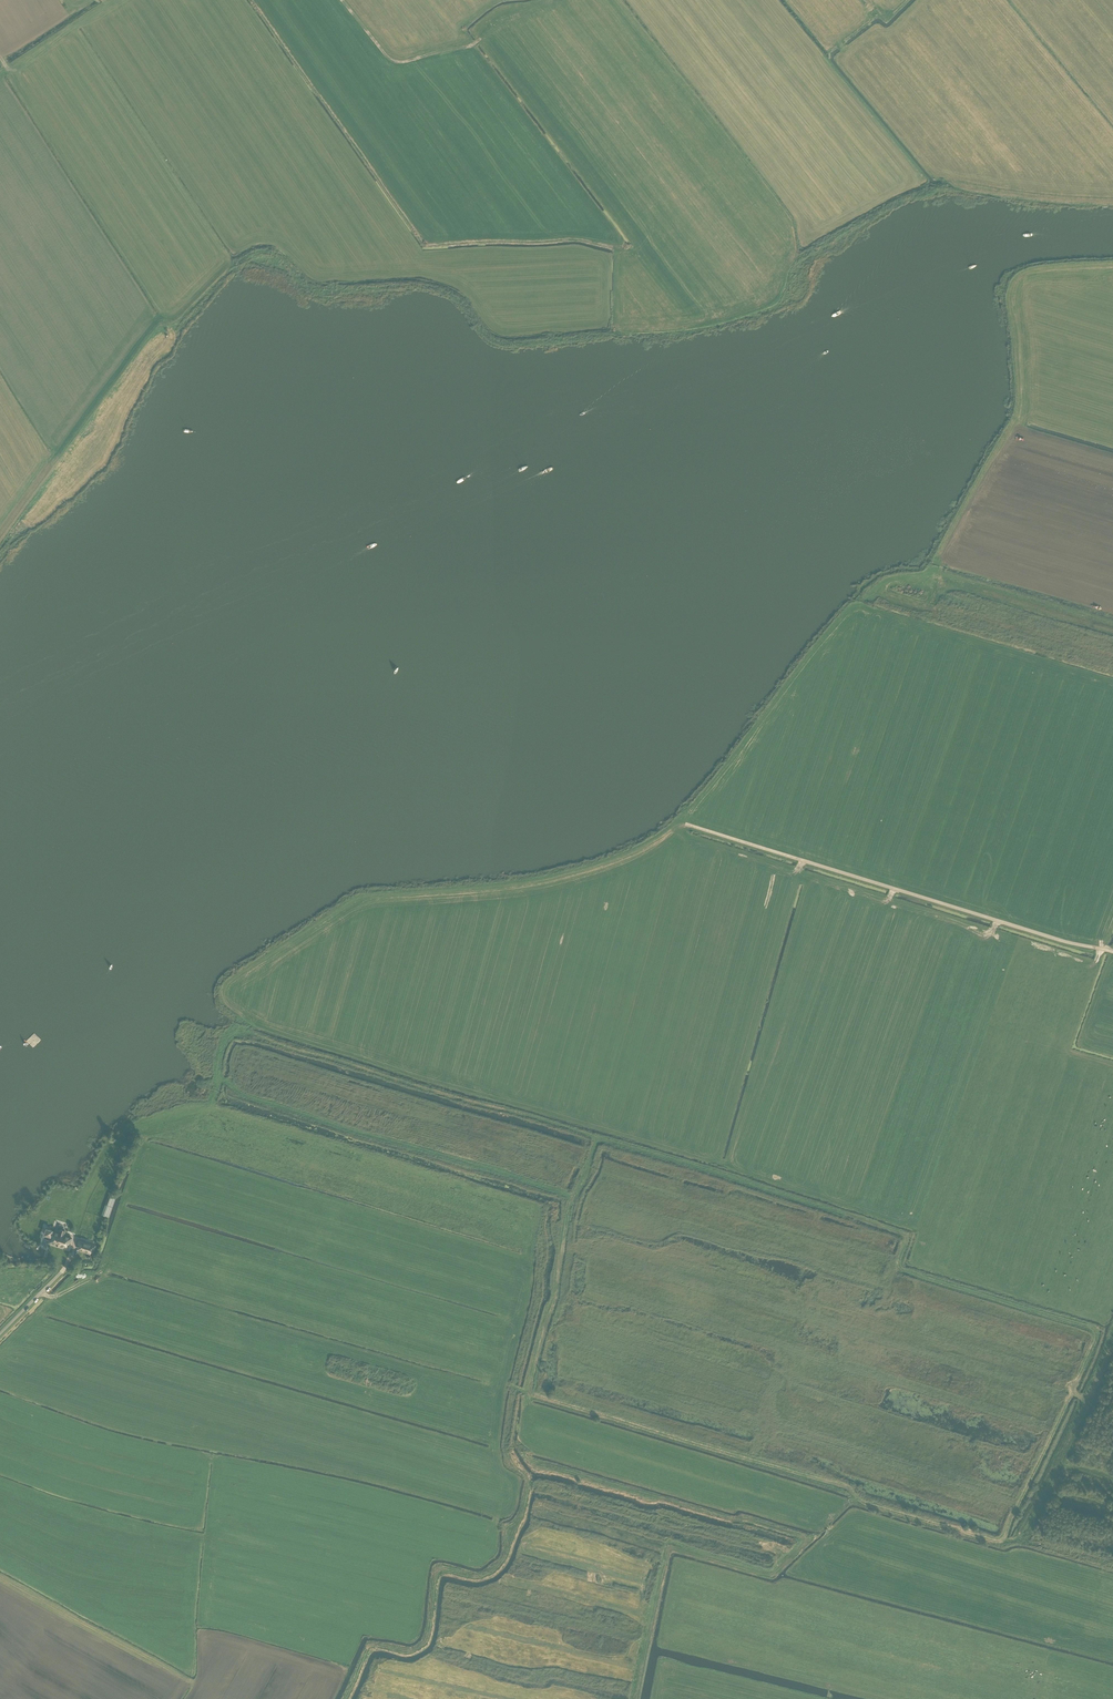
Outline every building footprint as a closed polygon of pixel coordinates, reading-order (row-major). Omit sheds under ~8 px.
[(117,1196),(110,1194),(105,1206),(112,1209),(117,1196)] [(67,1243),(70,1244),(72,1238),(63,1235),(63,1234),(46,1229),(45,1235),(52,1237),(50,1243),(66,1248),(67,1243)] [(94,1250),(95,1245),(79,1240),(77,1245),(80,1246),(78,1251),(91,1254),(92,1250),(94,1250)]
